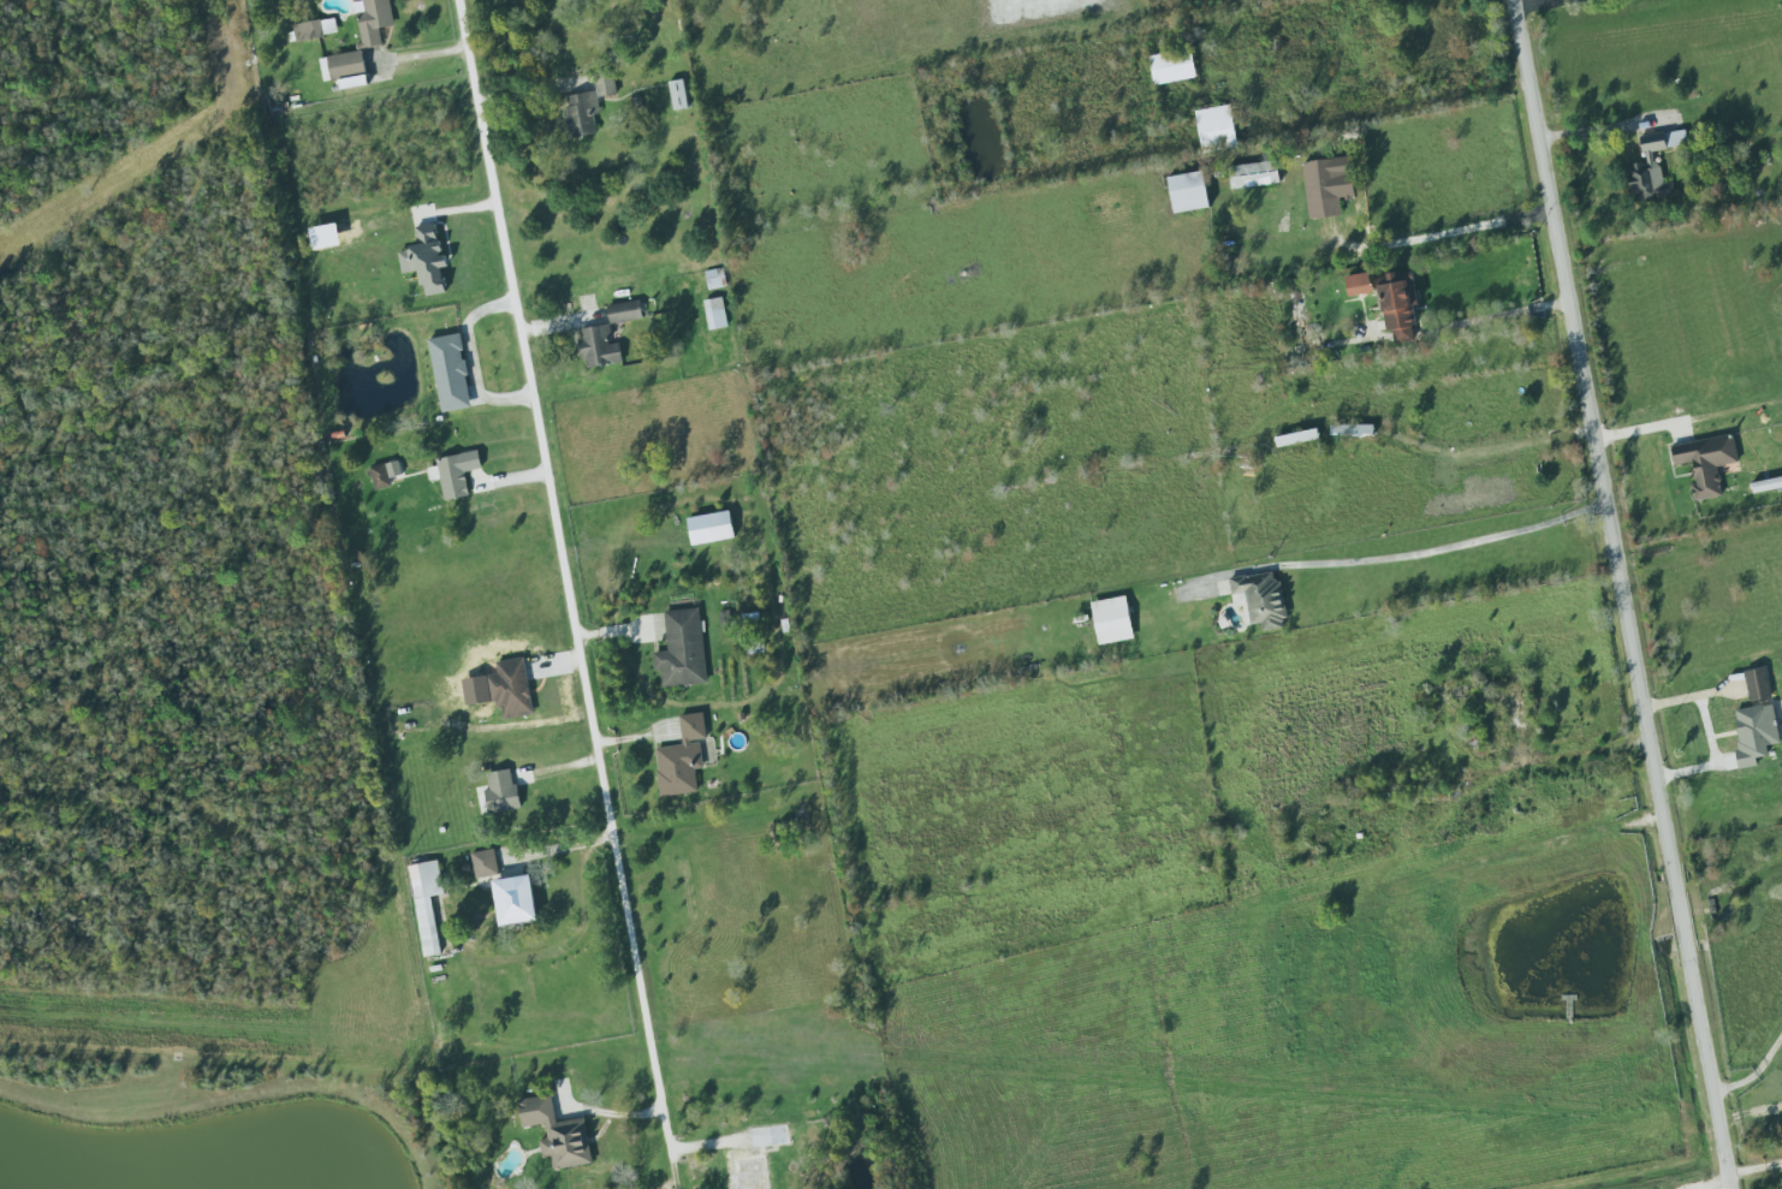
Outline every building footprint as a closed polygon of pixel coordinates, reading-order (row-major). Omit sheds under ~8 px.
[(388,0),(360,0),(361,2),(351,3),(352,14),(354,14),(361,50),(381,46),(378,29),(393,26),(388,0)] [(292,26),(296,42),(337,34),(333,18),(292,26)] [(1195,77),(1189,49),(1148,58),(1153,86),(1195,77)] [(367,86),(361,51),(318,58),(322,83),(337,80),(339,91),(367,86)] [(671,111),(686,109),(683,81),(669,82),(671,111)] [(599,115),(595,91),(562,98),(570,139),(596,134),(592,116),(599,115)] [(1201,154),(1237,148),(1230,105),(1194,111),(1201,154)] [(1651,150),(1686,147),(1685,131),(1640,135),(1643,164),(1626,166),(1629,203),(1674,198),(1672,182),(1654,184),(1651,150)] [(1308,220),(1340,216),(1338,199),(1352,198),(1348,157),(1302,162),(1308,220)] [(1277,171),(1266,173),(1265,162),(1226,167),(1229,190),(1279,184),(1277,171)] [(1172,213),(1207,209),(1203,173),(1168,177),(1172,213)] [(308,230),(312,251),(340,245),(335,224),(308,230)] [(444,294),(440,268),(446,267),(445,255),(440,256),(435,224),(415,227),(417,248),(397,251),(401,274),(418,272),(422,297),(444,294)] [(724,288),(722,269),(705,271),(707,290),(724,288)] [(1393,344),(1414,341),(1412,326),(1415,326),(1412,306),(1417,305),(1411,270),(1386,274),(1387,284),(1378,286),(1385,332),(1391,331),(1393,344)] [(1374,293),(1370,272),(1344,277),(1348,297),(1374,293)] [(702,301),(708,331),(726,327),(721,298),(702,301)] [(641,319),(638,301),(606,306),(609,324),(641,319)] [(578,329),(583,369),(621,364),(618,343),(608,344),(606,335),(609,334),(608,325),(578,329)] [(439,413),(470,409),(460,334),(428,339),(439,413)] [(1372,435),(1372,425),(1329,426),(1329,436),(1372,435)] [(1670,446),(1673,466),(1692,463),(1695,485),(1690,486),(1693,501),(1721,497),(1716,467),(1737,464),(1733,436),(1670,446)] [(469,496),(463,473),(481,469),(476,450),(434,461),(444,502),(469,496)] [(390,486),(388,479),(401,475),(397,460),(367,469),(374,491),(390,486)] [(734,538),(728,511),(686,519),(691,546),(734,538)] [(1228,579),(1231,595),(1245,593),(1250,625),(1260,624),(1261,632),(1287,628),(1280,582),(1273,583),(1272,573),(1228,579)] [(1089,603),(1098,645),(1133,639),(1124,596),(1089,603)] [(663,612),(666,652),(651,653),(653,670),(660,670),(661,688),(706,683),(697,607),(663,612)] [(494,662),(522,658),(531,714),(503,719),(500,708),(495,709),(494,702),(489,702),(485,676),(497,673),(494,662)] [(1771,698),(1763,667),(1742,673),(1750,703),(1771,698)] [(1741,769),(1756,766),(1755,759),(1768,756),(1766,746),(1780,743),(1771,703),(1729,712),(1741,769)] [(677,717),(701,713),(705,738),(689,741),(689,744),(699,743),(702,768),(694,769),(696,792),(658,797),(655,772),(658,772),(654,749),(682,744),(677,717)] [(486,774),(488,790),(482,791),(483,793),(475,795),(479,815),(521,808),(516,785),(512,785),(509,769),(486,774)] [(474,879),(498,874),(492,849),(469,854),(474,879)] [(422,958),(439,955),(430,896),(442,895),(437,861),(407,866),(422,958)] [(536,921),(529,875),(491,881),(498,927),(536,921)] [(516,1101),(521,1128),(544,1125),(547,1140),(538,1142),(541,1158),(550,1157),(552,1170),(591,1164),(584,1118),(555,1123),(550,1095),(516,1101)] [(764,1148),(788,1146),(786,1125),(747,1128),(749,1150),(757,1149),(758,1159),(736,1161),(737,1174),(729,1175),(731,1188),(768,1188),(764,1148)]
